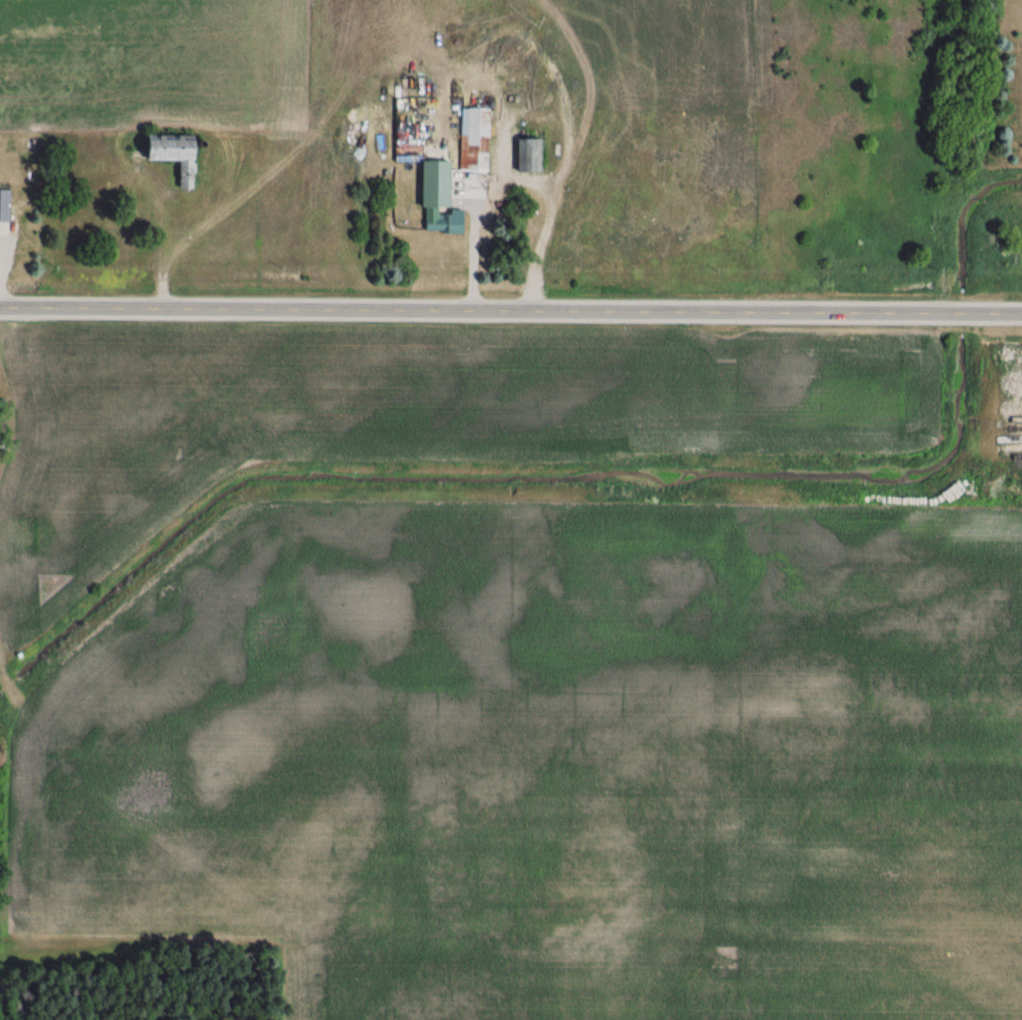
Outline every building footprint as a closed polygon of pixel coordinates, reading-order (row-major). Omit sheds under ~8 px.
[(488,172),(489,109),(468,108),(466,171),(488,172)] [(140,160),(177,160),(176,188),(193,189),(194,136),(140,135),(140,160)] [(515,139),(515,174),(539,174),(539,139),(515,139)] [(413,173),(413,191),(427,191),(427,173),(413,173)] [(486,178),(465,178),(465,188),(486,188),(486,178)] [(0,189),(0,221),(10,221),(10,189),(0,189)] [(424,215),(424,234),(460,234),(460,215),(424,215)]
